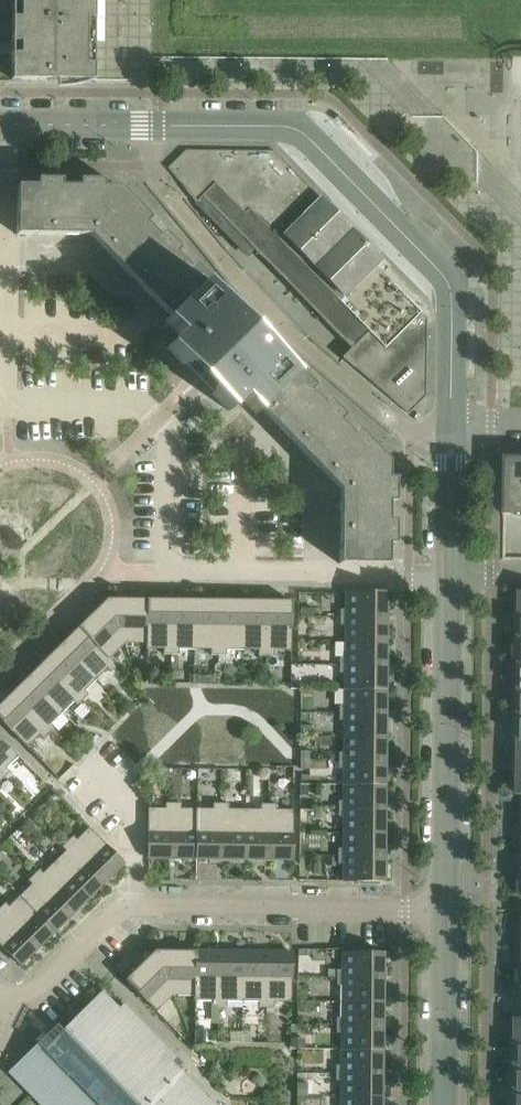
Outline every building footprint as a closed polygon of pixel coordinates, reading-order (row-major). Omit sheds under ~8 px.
[(11,81),(57,81),(57,89),(59,89),(64,88),(69,88),(74,87),(79,86),(84,85),(89,83),(94,81),(151,82),(151,58),(152,0),(0,0),(0,81),(11,81)] [(168,169),(196,203),(202,197),(351,349),(342,358),(409,415),(427,397),(427,319),(376,266),(381,261),(275,152),(185,151),(168,169)] [(167,348),(200,383),(229,412),(242,400),(256,415),(257,414),(256,414),(260,410),(340,491),(340,565),(388,565),(389,462),(373,446),(369,450),(294,374),(299,370),(308,362),(291,348),(280,359),(250,330),(236,315),(220,299),(232,288),(218,271),(210,279),(210,280),(206,284),(131,208),(136,204),(120,188),(17,187),(16,236),(90,236),(170,317),(166,321),(165,321),(164,321),(179,336),(167,348)] [(504,512),(520,512),(520,458),(505,458),(504,512)] [(340,610),(340,618),(386,618),(386,593),(346,593),(346,610),(340,610)] [(107,599),(78,628),(109,659),(110,659),(125,644),(107,599)] [(147,600),(107,599),(125,644),(146,644),(147,644),(147,600)] [(147,644),(146,644),(146,649),(163,650),(163,655),(171,655),(172,600),(147,600),(147,644)] [(172,600),(171,655),(179,655),(179,650),(195,650),(195,600),(172,600)] [(195,600),(195,650),(211,650),(211,656),(218,656),(219,600),(195,600)] [(219,600),(218,656),(226,656),(226,650),(242,650),(243,601),(219,600)] [(243,601),(242,650),(258,650),(258,656),(266,656),(267,601),(243,601)] [(267,601),(266,656),(274,656),(274,651),(291,651),(292,601),(267,601)] [(386,618),(340,618),(340,625),(346,625),(345,642),(386,642),(386,618)] [(78,628),(61,645),(96,680),(107,669),(111,673),(118,666),(110,659),(109,659),(78,628)] [(340,658),(340,665),(386,666),(386,642),(345,642),(345,658),(340,658)] [(61,645),(44,661),(83,701),(88,695),(84,691),(96,680),(61,645)] [(44,661),(27,678),(62,713),(73,702),(77,706),(83,701),(44,661)] [(386,666),(340,665),(340,673),(345,673),(345,689),(385,690),(386,666)] [(27,678),(10,695),(49,734),(54,729),(50,725),(62,713),(27,678)] [(339,705),(339,713),(385,713),(385,690),(345,689),(345,705),(339,705)] [(10,695),(0,705),(0,720),(27,747),(39,735),(43,739),(49,734),(10,695)] [(385,713),(339,713),(339,721),(345,721),(344,737),(385,737),(385,713)] [(312,726),(301,726),(301,736),(312,736),(312,726)] [(339,753),(339,761),(385,761),(385,737),(344,737),(344,753),(339,753)] [(4,778),(10,772),(6,769),(18,757),(0,738),(0,774),(4,778)] [(310,751),(301,751),(300,760),(310,760),(310,751)] [(310,760),(300,760),(300,769),(310,769),(310,760)] [(385,761),(339,761),(339,768),(344,768),(344,785),(384,785),(385,761)] [(338,801),(338,809),(384,809),(384,785),(344,785),(344,801),(338,801)] [(148,859),(173,859),(173,804),(165,804),(165,809),(148,809),(148,859)] [(173,804),(173,859),(196,859),(197,809),(181,809),(181,804),(173,804)] [(197,809),(196,859),(220,859),(220,804),(213,804),(213,810),(197,809)] [(220,804),(220,859),(244,860),(244,810),(228,810),(228,804),(220,804)] [(244,810),(244,860),(268,860),(268,805),(260,804),(260,810),(244,810)] [(268,805),(268,860),(293,860),(293,810),(276,810),(276,805),(268,805)] [(384,809),(338,809),(338,817),(344,817),(344,833),(384,833),(384,809)] [(73,837),(67,842),(106,882),(124,864),(89,829),(77,841),(73,837)] [(338,849),(338,856),(384,857),(384,833),(344,833),(343,849),(338,849)] [(66,852),(54,863),(89,898),(106,882),(67,842),(62,848),(66,852)] [(384,857),(338,856),(338,864),(343,864),(343,881),(383,882),(384,857)] [(39,870),(33,876),(72,915),(89,898),(54,863),(43,874),(39,870)] [(32,885),(20,896),(55,932),(72,915),(33,876),(28,881),(32,885)] [(0,908),(0,909),(38,948),(55,932),(20,896),(9,908),(5,904),(0,908)] [(0,909),(0,945),(20,966),(38,948),(0,909)] [(173,996),(155,951),(126,980),(157,1012),(173,996)] [(195,952),(155,951),(173,996),(194,996),(195,996),(195,952)] [(195,996),(194,996),(194,1001),(211,1002),(211,1007),(219,1007),(219,952),(195,952),(195,996)] [(219,952),(219,1007),(226,1007),(226,1002),(242,1002),(243,952),(219,952)] [(243,952),(242,1002),(258,1002),(258,1008),(266,1008),(267,952),(243,952)] [(267,952),(266,1008),(274,1008),(274,1002),(291,1002),(292,953),(267,952)] [(337,970),(337,978),(383,979),(383,954),(342,953),(342,970),(337,970)] [(383,979),(337,978),(337,986),(342,986),(342,1002),(382,1002),(383,979)] [(7,1073),(9,1074),(10,1073),(42,1104),(211,1104),(170,1064),(176,1058),(175,1057),(169,1063),(118,1011),(124,1005),(123,1004),(117,1010),(101,994),(103,992),(102,991),(61,1031),(56,1025),(46,1036),(43,1033),(33,1042),(36,1045),(7,1073)] [(336,1018),(336,1026),(382,1026),(382,1002),(342,1002),(342,1018),(336,1018)] [(512,1044),(520,1044),(520,1019),(520,1018),(512,1018),(512,1044)] [(382,1026),(336,1026),(336,1033),(342,1034),(342,1050),(382,1050),(382,1026)] [(304,1039),(291,1039),(291,1048),(304,1048),(304,1039)] [(512,1069),(520,1069),(520,1044),(512,1044),(512,1069)] [(336,1066),(336,1073),(382,1074),(382,1050),(342,1050),(341,1066),(336,1066)] [(512,1094),(520,1095),(520,1069),(512,1069),(512,1094)] [(382,1074),(336,1073),(336,1081),(341,1081),(341,1097),(381,1098),(382,1074)] [(308,1084),(297,1084),(297,1096),(308,1097),(308,1084)] [(512,1094),(512,1104),(520,1104),(520,1095),(512,1094)]
